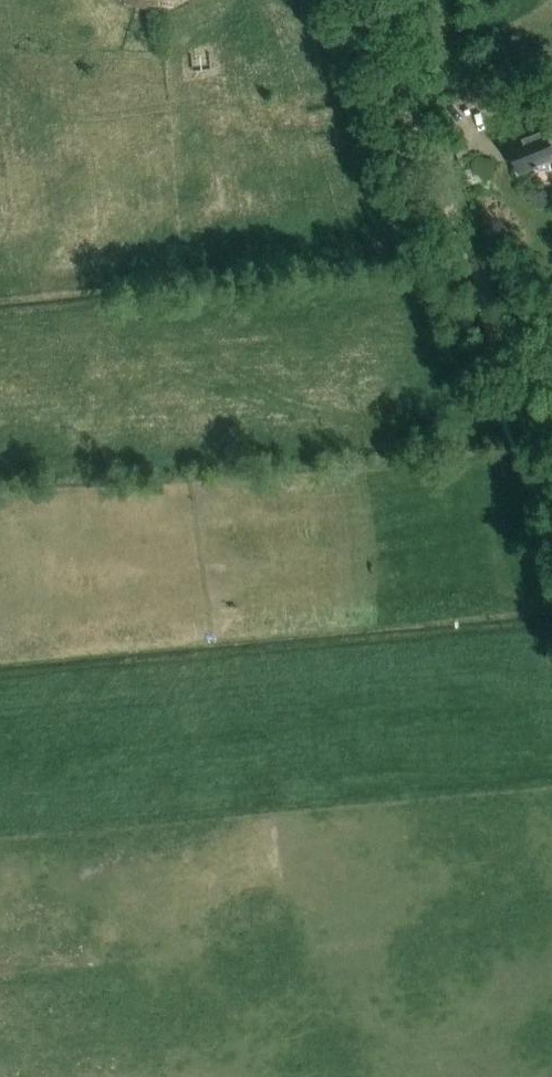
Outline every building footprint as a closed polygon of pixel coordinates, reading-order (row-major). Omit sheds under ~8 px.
[(507,143),(520,174),(551,161),(551,105),(531,112),(538,130),(507,143)]
